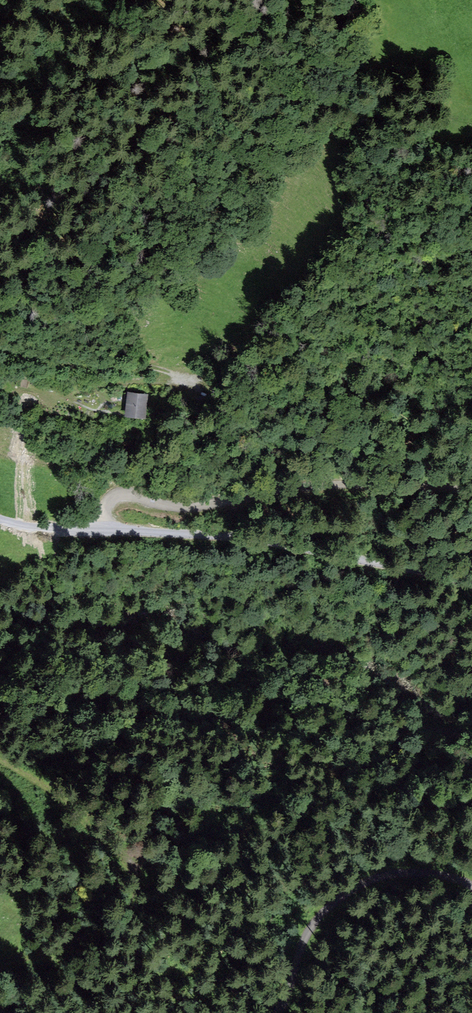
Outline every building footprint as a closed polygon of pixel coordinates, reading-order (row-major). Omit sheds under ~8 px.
[(128,411),(143,413),(145,396),(130,394),(128,411)]
